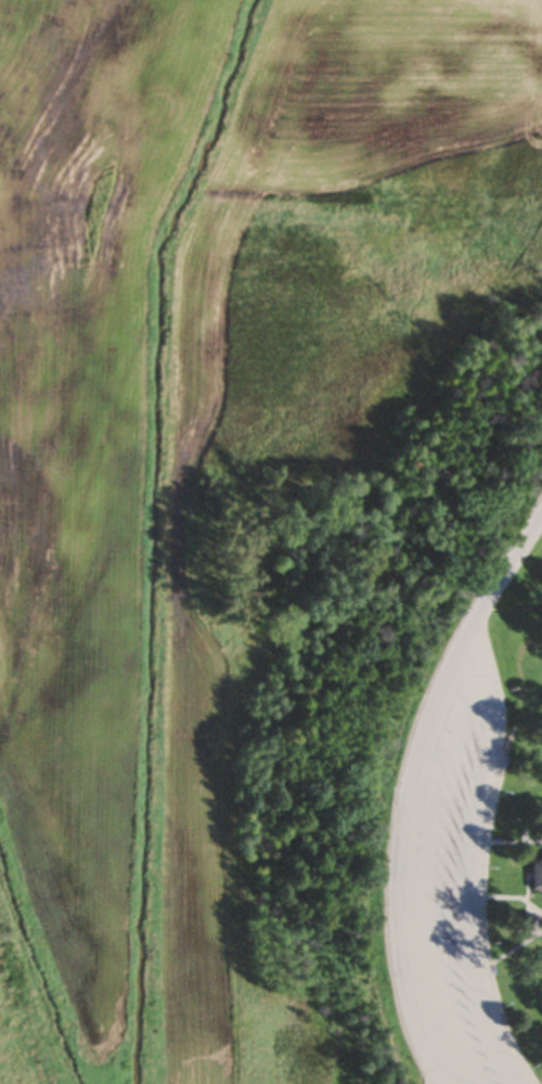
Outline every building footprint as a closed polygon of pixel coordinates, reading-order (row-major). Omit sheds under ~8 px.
[(527,864),(541,857),(541,900),(528,895),(527,864)] [(526,923),(541,917),(541,935),(532,940),(526,923)]
